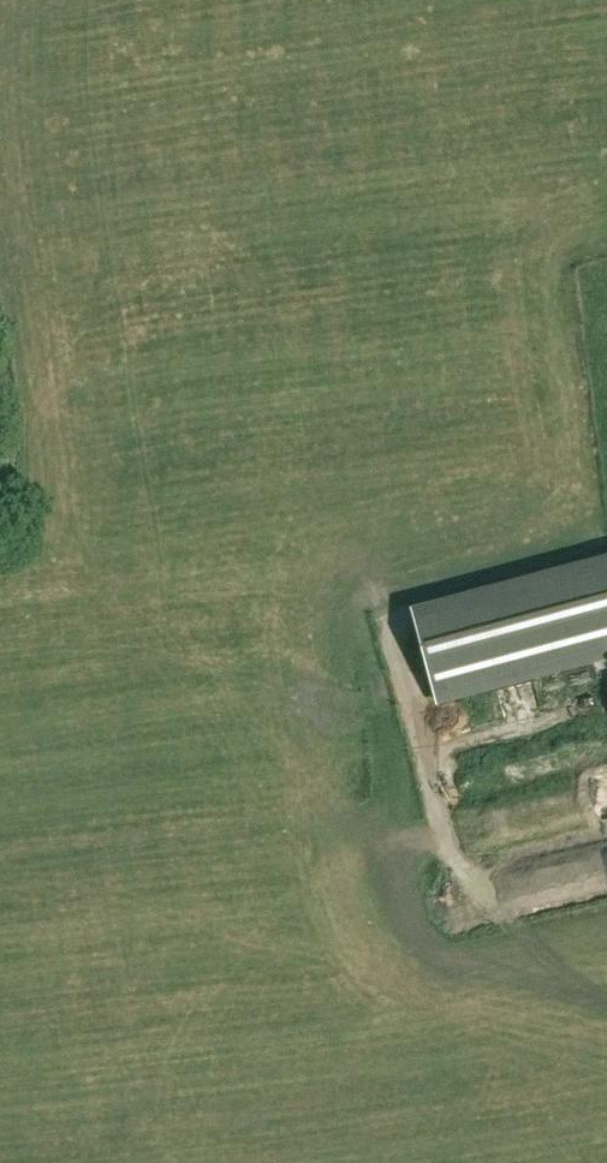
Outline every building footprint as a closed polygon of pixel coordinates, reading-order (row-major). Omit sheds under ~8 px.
[(412,632),(431,705),(606,658),(606,580),(412,632)]
